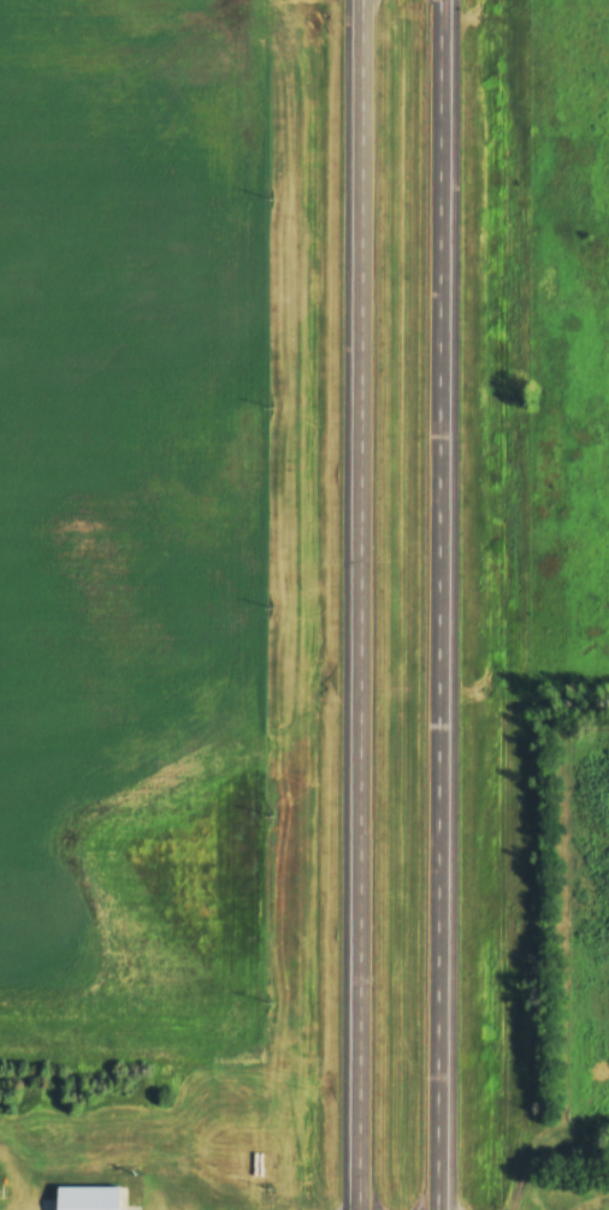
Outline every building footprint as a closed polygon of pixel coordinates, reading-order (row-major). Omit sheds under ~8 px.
[(60,1186),(60,1209),(125,1209),(125,1186),(60,1186)]
